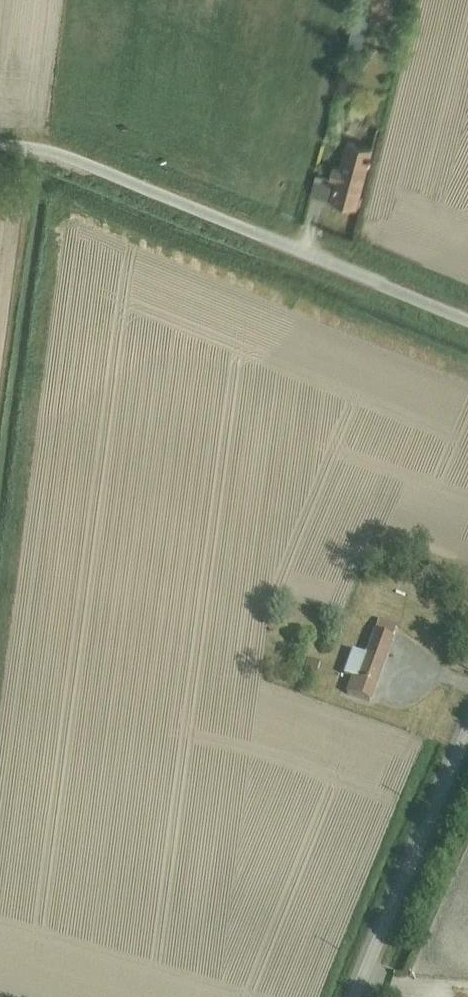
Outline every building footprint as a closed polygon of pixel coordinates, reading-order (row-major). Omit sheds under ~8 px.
[(337,180),(331,199),(331,200),(357,208),(370,160),(371,160),(372,156),(371,156),(373,148),(347,141),(339,166),(333,165),(330,176),(329,178),(337,180)] [(329,178),(330,176),(316,173),(311,194),(331,199),(337,180),(329,178)] [(352,650),(343,674),(352,677),(346,693),(370,702),(397,627),(379,620),(375,631),(374,630),(365,655),(352,650)] [(301,656),(295,673),(302,676),(301,678),(313,682),(320,663),(301,656)]
